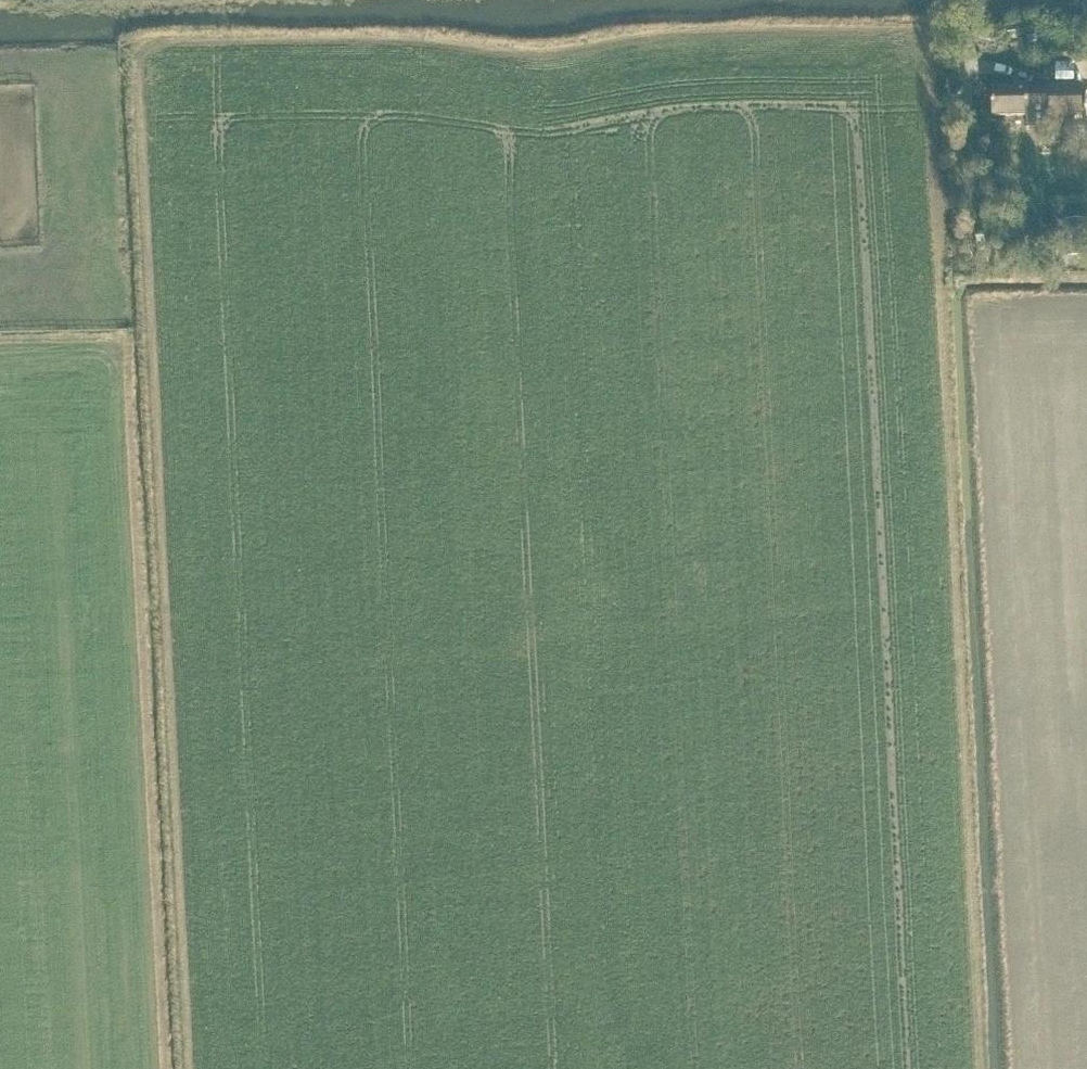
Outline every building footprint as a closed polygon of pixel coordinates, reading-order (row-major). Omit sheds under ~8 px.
[(992,91),(992,120),(1028,120),(1028,110),(1049,110),(1049,119),(1082,118),(1082,86),(1048,87),(1048,90),(1029,90),(1029,87),(1014,87),(1015,91),(992,91)] [(1066,220),(1066,258),(1086,258),(1086,220),(1066,220)]
